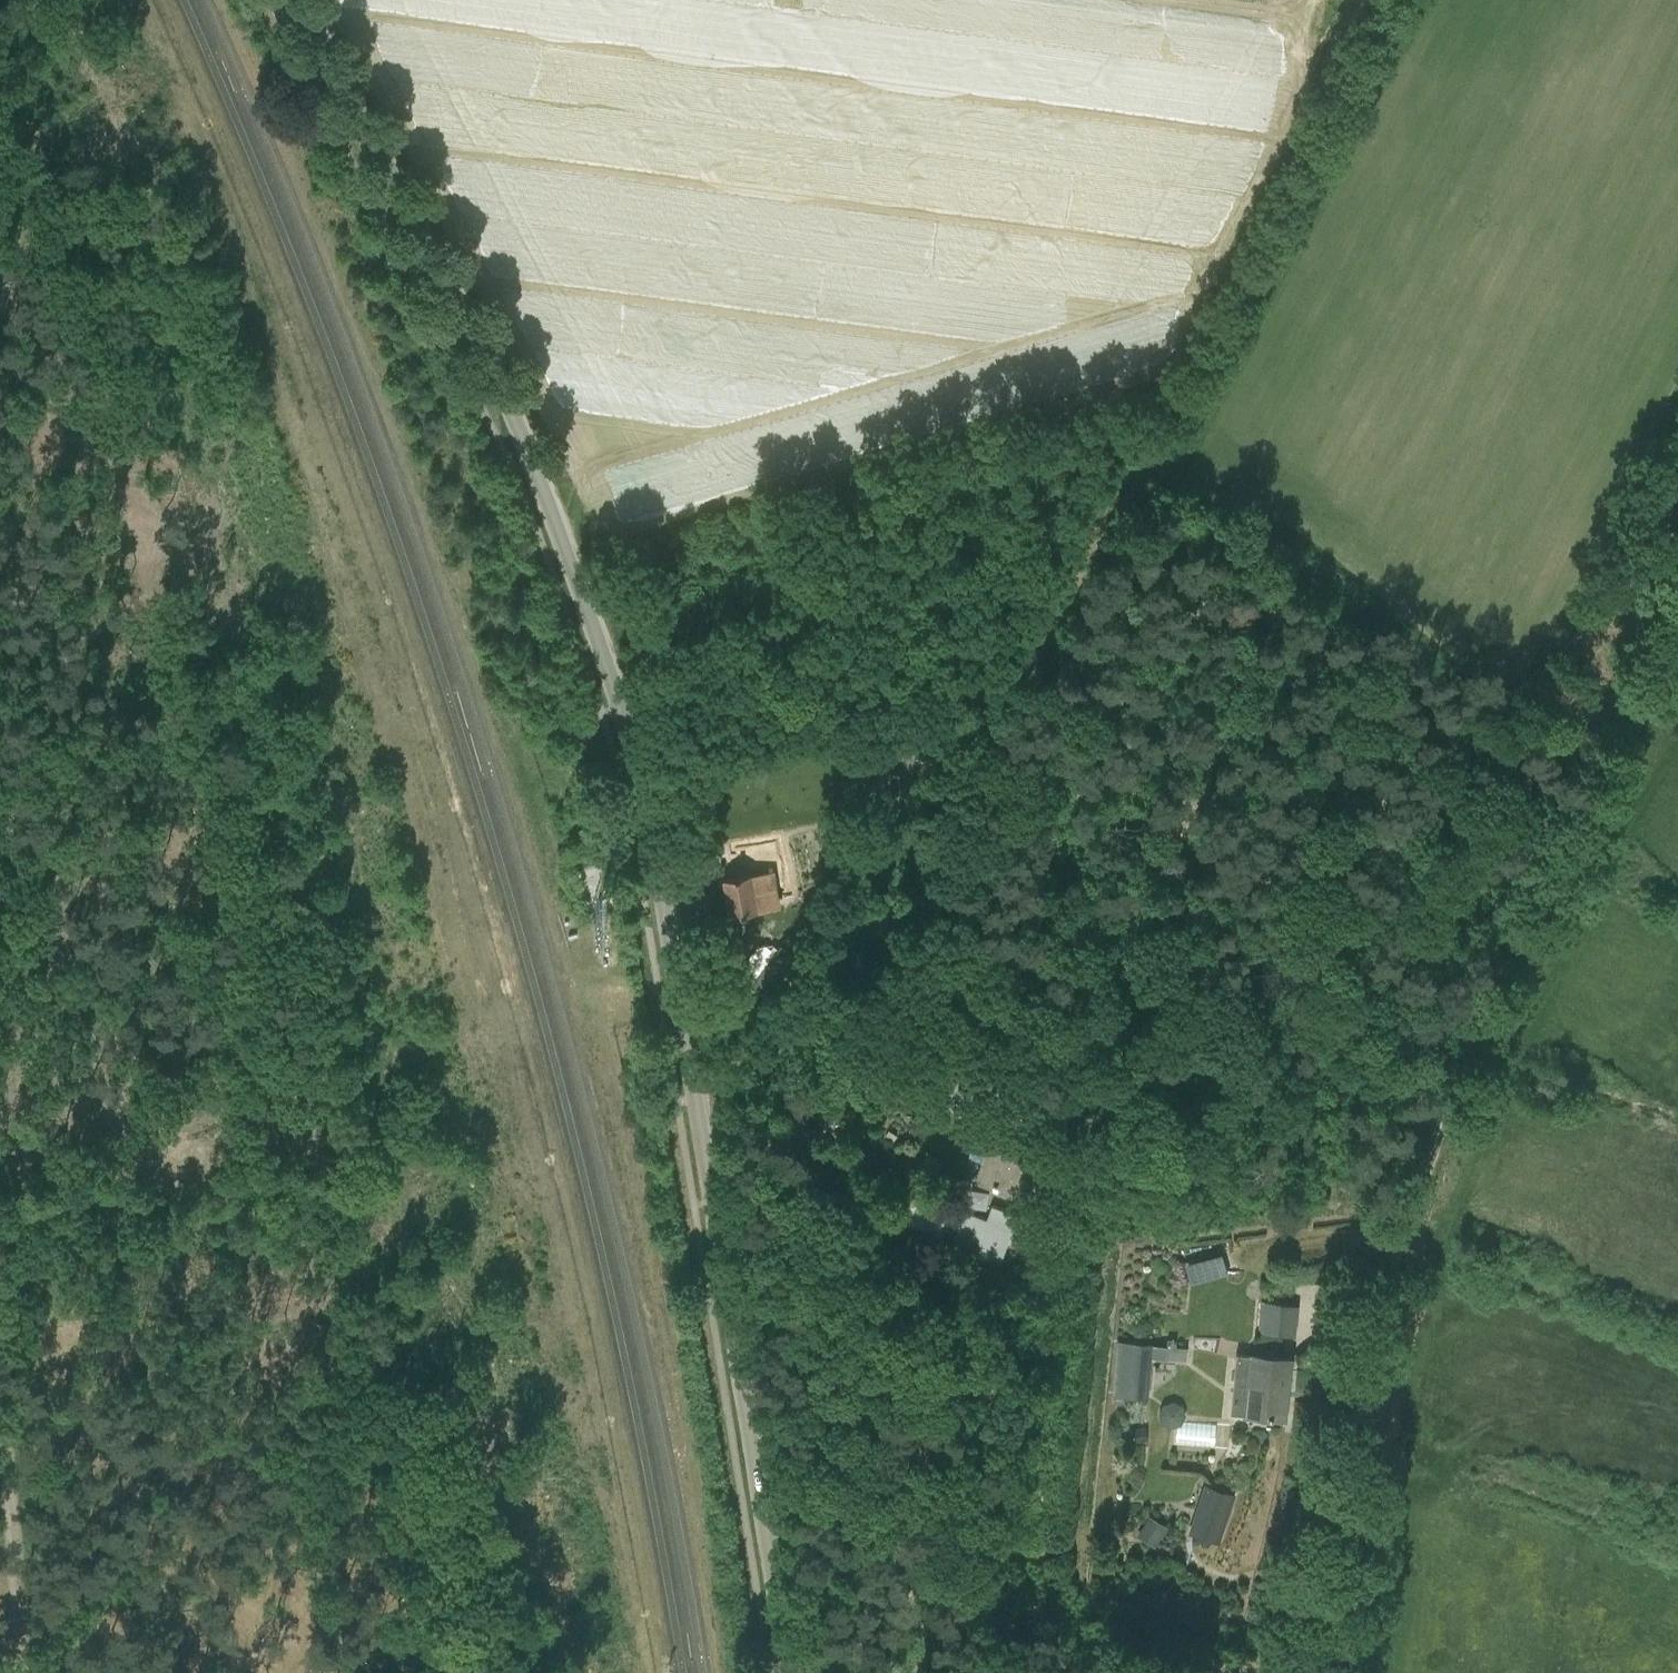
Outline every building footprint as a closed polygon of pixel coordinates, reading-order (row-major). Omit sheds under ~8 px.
[(723,878),(729,915),(756,911),(753,892),(770,889),(767,874),(751,876),(750,873),(723,878)] [(994,1186),(1024,1198),(1039,1162),(1017,1153),(1021,1142),(995,1132),(976,1181),(993,1188),(994,1186)] [(940,1199),(948,1187),(936,1179),(928,1191),(940,1199)] [(958,1228),(1006,1246),(1018,1215),(992,1205),(986,1219),(964,1210),(958,1228)] [(866,1250),(867,1281),(875,1281),(874,1249),(866,1250)] [(1040,1264),(1038,1249),(1025,1251),(1028,1266),(1040,1264)] [(1223,1251),(1185,1259),(1189,1280),(1227,1273),(1223,1251)] [(1259,1300),(1257,1331),(1294,1334),(1297,1303),(1259,1300)] [(1167,1345),(1162,1345),(1162,1344),(1117,1341),(1112,1393),(1148,1396),(1150,1357),(1160,1358),(1185,1359),(1187,1346),(1175,1346),(1176,1339),(1167,1338),(1167,1345)] [(1284,1419),(1290,1359),(1290,1358),(1236,1353),(1231,1414),(1284,1419)] [(1135,1443),(1148,1441),(1146,1428),(1133,1429),(1135,1443)] [(1219,1544),(1236,1492),(1205,1482),(1188,1534),(1219,1544)] [(1156,1547),(1168,1526),(1148,1515),(1136,1535),(1156,1547)]
